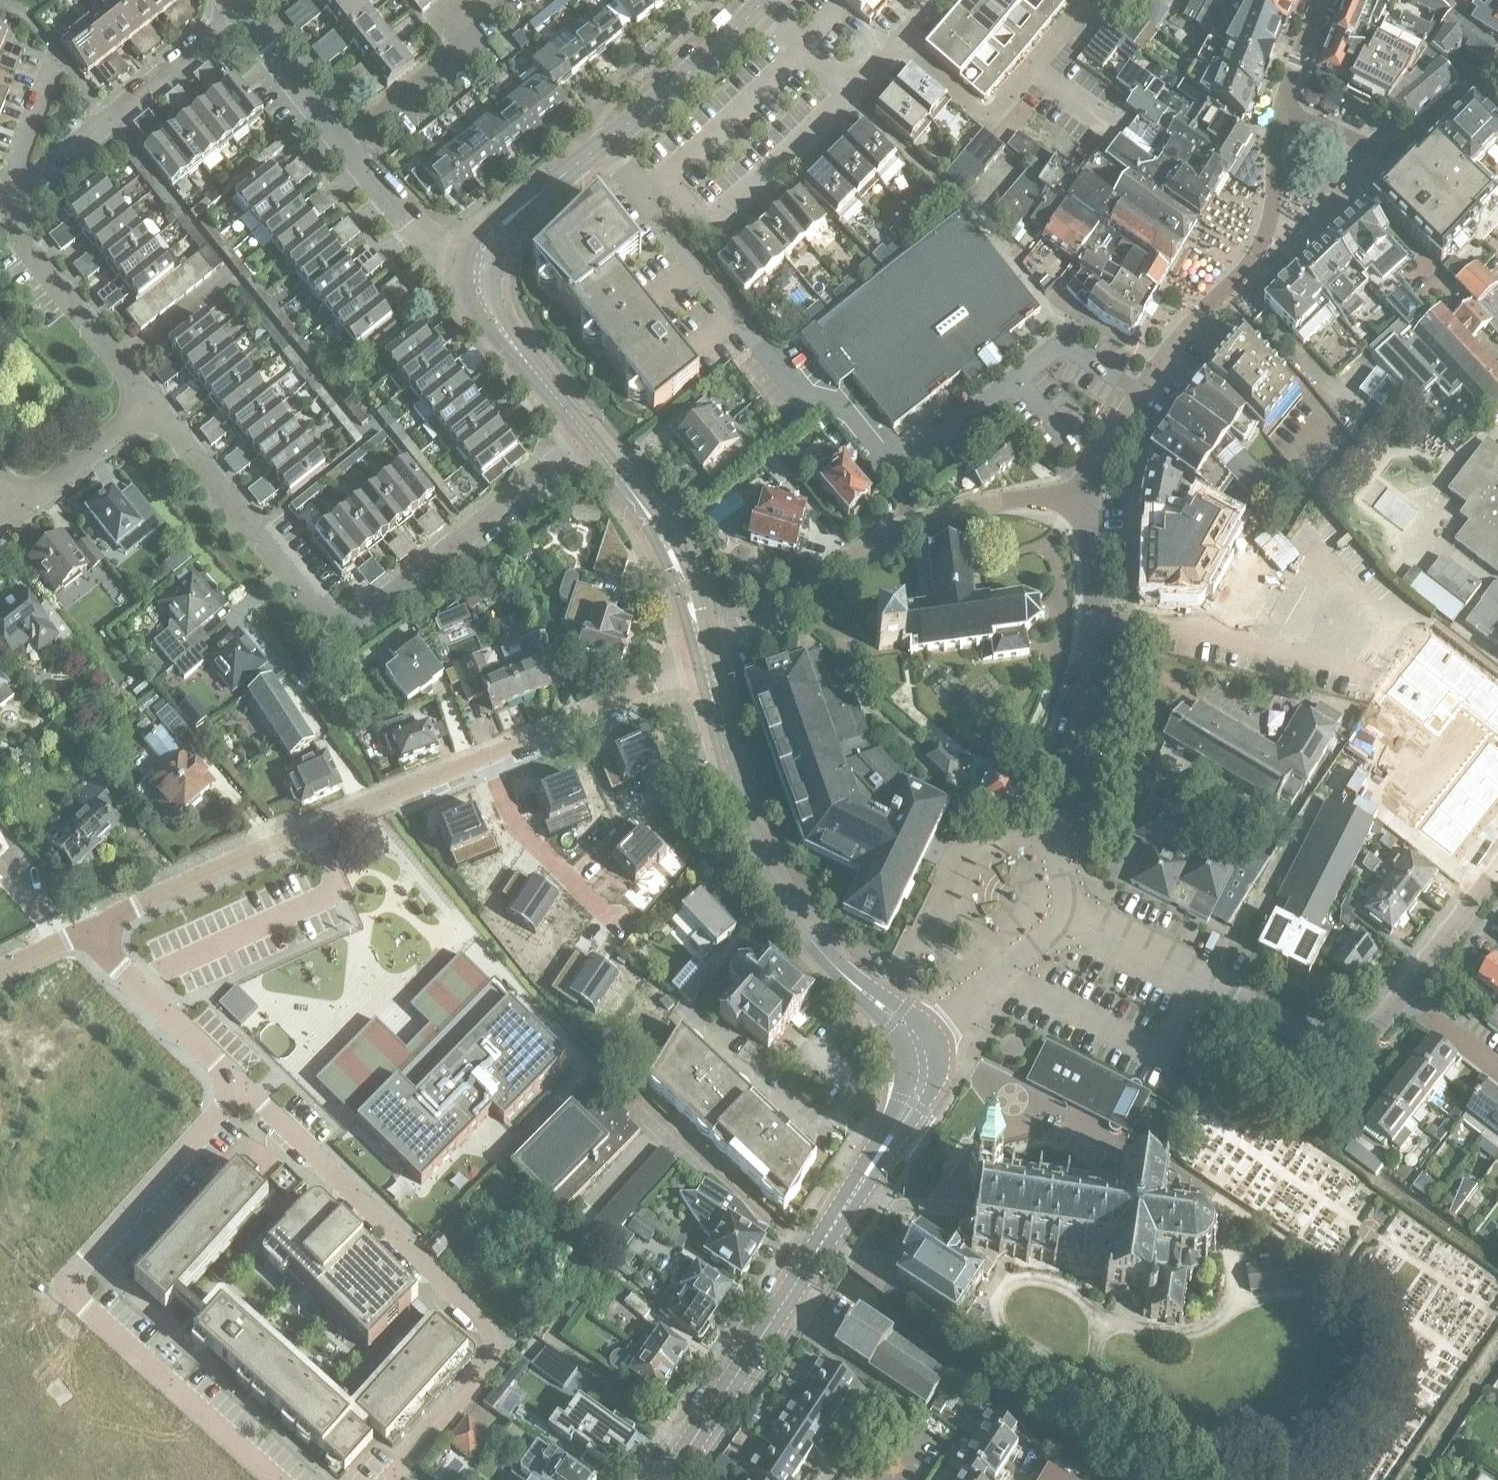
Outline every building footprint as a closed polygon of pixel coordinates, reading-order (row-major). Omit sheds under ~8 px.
[(96,14),(123,47),(129,42),(143,59),(153,51),(112,0),(96,14)] [(153,51),(163,42),(149,25),(156,20),(140,0),(113,0),(112,0),(153,51)] [(156,20),(163,15),(176,32),(186,23),(167,0),(140,0),(156,20)] [(186,23),(197,15),(185,0),(167,0),(186,23)] [(333,18),(355,0),(322,0),(312,8),(319,16),(327,10),(333,18)] [(340,42),(374,14),(363,0),(355,0),(333,18),(340,27),(333,33),(340,42)] [(423,12),(432,5),(428,0),(413,0),(423,12)] [(552,17),(570,3),(567,0),(560,0),(547,10),(552,17)] [(655,10),(647,0),(617,0),(637,24),(655,10)] [(667,0),(647,0),(655,10),(667,0)] [(881,0),(845,0),(871,23),(887,5),(881,0)] [(1020,32),(1008,22),(982,0),(965,0),(956,10),(993,41),(1002,29),(1014,38),(1004,51),(1017,62),(1033,43),(1020,32)] [(1049,24),(1036,13),(1024,4),(1024,3),(1020,0),(982,0),(1008,22),(1019,10),(1031,19),(1020,32),(1033,43),(1049,24)] [(1064,4),(1059,0),(1045,0),(1046,0),(1036,13),(1049,24),(1064,4)] [(1123,4),(1127,7),(1130,8),(1135,11),(1143,0),(1126,0),(1123,4)] [(1155,0),(1143,0),(1135,11),(1140,15),(1138,17),(1144,21),(1159,3),(1155,0)] [(1282,29),(1233,0),(1203,0),(1206,2),(1196,20),(1232,39),(1229,44),(1239,49),(1241,45),(1263,57),(1266,51),(1269,49),(1274,50),(1282,29)] [(1282,28),(1295,0),(1239,0),(1282,28)] [(1332,33),(1353,43),(1356,35),(1357,35),(1359,31),(1368,35),(1374,38),(1386,9),(1366,0),(1347,0),(1332,33)] [(1386,9),(1390,0),(1366,0),(1386,9)] [(1450,11),(1430,0),(1424,10),(1435,16),(1423,39),(1425,40),(1431,43),(1440,28),(1450,11)] [(1450,9),(1457,0),(1434,0),(1450,9)] [(1462,19),(1475,0),(1459,0),(1463,4),(1455,14),(1461,18),(1462,19)] [(1497,42),(1497,0),(1490,0),(1482,13),(1474,7),(1470,12),(1475,15),(1470,24),(1497,42)] [(1156,28),(1170,11),(1159,3),(1144,21),(1149,24),(1150,23),(1156,28)] [(1130,8),(1114,30),(1134,45),(1149,24),(1144,21),(1138,17),(1140,15),(1135,11),(1130,8)] [(602,9),(585,22),(606,48),(623,35),(602,9)] [(552,17),(547,10),(539,17),(530,24),(535,31),(552,17)] [(956,10),(941,28),(977,60),(987,48),(999,57),(989,69),(988,69),(1001,80),(1017,62),(1004,51),(992,41),(993,41),(956,10)] [(1462,19),(1461,18),(1455,14),(1450,11),(1440,28),(1431,43),(1430,45),(1447,61),(1460,45),(1480,63),(1477,66),(1481,69),(1483,66),(1485,67),(1497,52),(1497,50),(1462,19)] [(79,27),(119,78),(130,69),(116,53),(123,47),(96,14),(79,27)] [(354,44),(361,53),(388,31),(374,14),(340,42),(347,50),(354,44)] [(1349,84),(1368,93),(1377,76),(1381,78),(1412,19),(1403,15),(1398,26),(1386,20),(1365,60),(1362,58),(1349,84)] [(1419,22),(1412,19),(1381,78),(1377,76),(1368,93),(1386,103),(1414,72),(1411,69),(1425,40),(1423,39),(1414,34),(1419,22)] [(585,22),(568,36),(589,62),(606,48),(585,22)] [(1117,49),(1124,40),(1106,25),(1098,35),(1117,49)] [(119,78),(79,27),(61,42),(88,75),(95,69),(109,86),(119,78)] [(941,28),(925,46),(926,47),(925,48),(960,78),(971,66),(982,76),(972,88),(985,99),(1001,80),(988,69),(989,69),(977,60),(941,28)] [(19,62),(24,49),(4,42),(8,33),(0,30),(0,55),(19,62)] [(360,66),(367,75),(401,47),(388,31),(361,53),(367,60),(360,66)] [(1345,82),(1346,82),(1362,48),(1368,35),(1359,31),(1357,35),(1356,35),(1353,43),(1332,33),(1316,70),(1312,79),(1313,80),(1341,91),(1345,82)] [(512,38),(521,49),(529,43),(520,32),(512,38)] [(572,75),(589,62),(568,36),(564,32),(547,45),(551,50),(551,49),(572,75)] [(1197,61),(1213,69),(1253,93),(1252,95),(1256,97),(1266,70),(1262,68),(1263,57),(1241,45),(1239,49),(1229,44),(1212,34),(1197,61)] [(1110,59),(1117,49),(1098,35),(1091,45),(1110,59)] [(1133,61),(1140,52),(1124,40),(1117,49),(1133,61)] [(1102,68),(1110,59),(1091,45),(1084,54),(1102,68)] [(1414,72),(1386,103),(1414,122),(1456,83),(1443,67),(1447,61),(1430,45),(1421,59),(1426,65),(1431,59),(1440,67),(1422,81),(1414,72)] [(415,65),(401,47),(367,75),(374,84),(381,78),(388,87),(415,65)] [(534,63),(540,71),(555,89),(572,75),(551,49),(551,50),(534,63)] [(531,61),(522,51),(519,54),(527,64),(531,61)] [(15,74),(19,62),(0,55),(0,69),(15,74)] [(1190,86),(1201,92),(1209,97),(1209,98),(1209,99),(1243,117),(1244,117),(1245,115),(1250,116),(1253,108),(1249,103),(1252,95),(1253,93),(1213,69),(1197,61),(1196,63),(1201,66),(1191,85),(1190,86)] [(952,103),(911,67),(891,90),(932,125),(952,103)] [(556,110),(562,117),(565,121),(574,114),(555,89),(540,71),(522,86),(525,89),(526,89),(548,116),(556,110)] [(1192,128),(1177,118),(1167,111),(1166,112),(1154,104),(1166,86),(1148,74),(1126,107),(1132,111),(1161,131),(1167,135),(1226,175),(1228,176),(1249,138),(1237,130),(1243,117),(1209,99),(1203,110),(1192,128)] [(220,94),(248,128),(264,115),(237,81),(220,94)] [(1178,92),(1203,110),(1209,99),(1209,98),(1209,97),(1201,92),(1190,86),(1191,85),(1185,82),(1178,92)] [(539,123),(548,116),(526,89),(525,89),(522,86),(505,100),(508,103),(536,138),(545,131),(539,123)] [(4,103),(9,90),(0,87),(0,101),(4,103)] [(914,147),(932,125),(891,90),(873,112),(914,147)] [(248,128),(220,94),(206,106),(233,140),(248,128)] [(490,112),(488,113),(487,114),(490,117),(491,116),(513,143),(521,136),(528,145),(536,138),(508,103),(492,116),(490,112)] [(1436,141),(1471,174),(1480,183),(1486,188),(1497,200),(1497,185),(1478,166),(1497,146),(1497,148),(1497,129),(1473,105),(1436,141)] [(191,117),(218,152),(233,140),(206,106),(191,117)] [(137,119),(147,136),(160,128),(151,111),(137,119)] [(505,150),(513,143),(491,116),(490,117),(487,114),(470,127),(473,131),(474,130),(502,165),(502,164),(511,158),(505,150)] [(176,129),(203,164),(218,152),(191,117),(176,129)] [(880,183),(885,187),(905,167),(862,123),(842,143),(881,182),(880,183)] [(487,163),(494,171),(496,175),(505,168),(502,164),(502,165),(474,130),(473,131),(470,127),(454,140),(457,144),(457,143),(479,170),(487,163)] [(160,142),(188,176),(203,164),(176,129),(160,142)] [(984,131),(965,153),(986,171),(1005,149),(984,131)] [(1054,159),(1018,131),(1008,145),(1044,172),(1054,159)] [(1214,196),(1226,175),(1167,135),(1161,131),(1150,151),(1147,148),(1163,162),(1214,196)] [(1199,221),(1214,196),(1163,162),(1147,148),(1126,132),(1118,144),(1106,161),(1161,201),(1164,197),(1199,221)] [(283,139),(267,152),(272,158),(288,145),(283,139)] [(1471,174),(1436,141),(1423,154),(1422,153),(1414,161),(1411,159),(1410,160),(1411,161),(1372,199),(1372,198),(1371,200),(1437,266),(1478,225),(1475,223),(1494,204),(1482,192),(1486,188),(1480,183),(1471,174)] [(145,154),(173,188),(188,176),(160,142),(145,154)] [(440,152),(438,153),(437,154),(440,157),(441,157),(471,195),(480,188),(471,176),(479,170),(457,143),(457,144),(442,156),(440,152)] [(842,143),(821,164),(860,203),(880,183),(881,182),(842,143)] [(267,152),(252,163),(257,170),(272,158),(267,152)] [(967,193),(986,171),(965,153),(946,175),(967,193)] [(128,160),(142,177),(148,172),(135,154),(128,160)] [(440,157),(437,154),(411,174),(427,194),(436,186),(445,197),(453,190),(462,202),(471,195),(441,157),(440,157)] [(1096,156),(1082,176),(1184,248),(1197,225),(1161,201),(1096,156)] [(1029,222),(1045,235),(1068,203),(1084,214),(1100,225),(1169,274),(1184,248),(1082,176),(1058,160),(1039,186),(1050,194),(1029,222)] [(252,163),(237,176),(242,182),(257,170),(252,163)] [(840,223),(860,203),(821,164),(801,184),(840,223)] [(283,186),(277,178),(280,176),(273,168),(233,200),(245,215),(248,212),(249,213),(283,186)] [(1039,178),(1029,170),(1011,191),(1032,210),(1044,195),(1033,185),(1039,178)] [(148,172),(142,177),(154,192),(161,187),(148,172)] [(237,176),(222,187),(227,194),(242,182),(237,176)] [(80,227),(114,199),(101,183),(67,210),(80,227)] [(295,201),(283,186),(249,213),(261,228),(295,201)] [(161,187),(154,192),(166,207),(172,202),(161,187)] [(222,187),(207,200),(212,206),(227,194),(222,187)] [(797,188),(776,207),(803,238),(824,218),(797,188)] [(920,201),(929,210),(939,200),(930,191),(920,201)] [(1022,220),(1032,210),(1011,191),(1002,202),(1022,220)] [(699,374),(678,347),(633,291),(628,295),(611,274),(640,251),(597,197),(596,198),(601,206),(579,224),(578,222),(533,258),(654,410),(699,374)] [(114,199),(80,227),(92,241),(126,214),(114,199)] [(207,200),(191,212),(196,219),(212,206),(207,200)] [(261,228),(273,243),(307,216),(295,201),(261,228)] [(172,202),(166,207),(178,221),(184,217),(172,202)] [(1013,231),(1022,220),(1002,202),(992,213),(1013,231)] [(1042,238),(1058,250),(1084,214),(1068,203),(1045,235),(1042,238)] [(776,207),(756,226),(783,256),(803,238),(776,207)] [(1412,259),(1364,207),(1345,223),(1368,247),(1393,277),(1395,275),(1412,259)] [(1040,311),(976,230),(961,211),(800,339),(839,387),(852,377),(893,428),(961,374),(971,387),(1019,349),(1009,336),(1040,311)] [(126,214),(92,241),(104,257),(138,229),(126,214)] [(1082,250),(1084,247),(1100,225),(1084,214),(1058,250),(1073,260),(1082,250)] [(273,243),(285,258),(319,231),(307,216),(273,243)] [(184,217),(178,221),(190,237),(196,232),(184,217)] [(936,217),(930,221),(935,228),(941,223),(936,217)] [(201,225),(214,241),(220,236),(207,220),(201,225)] [(889,232),(898,241),(909,230),(900,222),(889,232)] [(1393,277),(1368,247),(1345,223),(1327,240),(1359,274),(1358,275),(1367,284),(1401,321),(1408,329),(1414,334),(1432,317),(1428,313),(1412,296),(1414,295),(1395,275),(1393,277)] [(1090,273),(1101,280),(1108,269),(1138,290),(1141,285),(1156,295),(1169,274),(1100,225),(1084,247),(1092,252),(1080,269),(1089,275),(1090,273)] [(756,226),(737,244),(763,274),(783,256),(756,226)] [(138,229),(104,257),(116,271),(150,244),(138,229)] [(285,258),(297,273),(331,246),(319,231),(285,258)] [(190,237),(202,252),(203,252),(208,247),(196,232),(190,237)] [(214,241),(226,256),(232,251),(220,236),(214,241)] [(1363,307),(1354,297),(1367,284),(1358,275),(1359,274),(1327,240),(1295,271),(1321,298),(1340,317),(1346,324),(1363,307)] [(150,244),(116,271),(128,287),(162,260),(161,258),(150,244)] [(737,244),(716,263),(744,293),(763,274),(737,244)] [(297,273),(309,288),(343,261),(331,246),(297,273)] [(881,265),(891,255),(883,246),(872,256),(881,265)] [(223,266),(208,247),(203,252),(202,252),(199,255),(214,274),(223,266)] [(369,274),(385,263),(373,247),(358,258),(369,274)] [(87,277),(101,266),(89,251),(75,263),(87,277)] [(226,256),(238,271),(244,266),(232,251),(226,256)] [(171,277),(180,270),(182,268),(169,252),(161,258),(162,260),(128,287),(140,302),(145,298),(154,291),(162,284),(171,277)] [(205,281),(214,274),(199,255),(189,262),(205,281)] [(1470,270),(1456,257),(1445,267),(1459,280),(1470,270)] [(309,288),(321,303),(355,276),(343,261),(309,288)] [(180,270),(196,288),(205,281),(189,262),(182,268),(180,270)] [(1463,388),(1495,423),(1497,420),(1497,369),(1497,370),(1471,342),(1490,325),(1497,334),(1497,284),(1478,262),(1470,270),(1459,280),(1457,282),(1474,300),(1451,322),(1440,310),(1432,317),(1414,334),(1408,329),(1401,321),(1370,350),(1375,356),(1417,402),(1435,386),(1449,402),(1463,388)] [(238,271),(250,286),(257,281),(244,266),(238,271)] [(1107,289),(1104,292),(1111,298),(1143,316),(1156,295),(1141,285),(1138,290),(1108,269),(1101,280),(1114,289),(1111,292),(1107,289)] [(171,277),(187,296),(196,288),(180,270),(171,277)] [(1333,323),(1340,317),(1321,298),(1295,271),(1265,301),(1304,344),(1329,319),(1333,323)] [(843,281),(852,293),(864,283),(855,272),(843,281)] [(1131,337),(1143,316),(1111,298),(1104,292),(1091,280),(1080,273),(1066,288),(1076,297),(1080,292),(1082,295),(1086,291),(1094,299),(1086,308),(1101,320),(1131,337)] [(321,303),(333,318),(367,291),(355,276),(321,303)] [(162,284),(178,303),(187,296),(171,277),(162,284)] [(392,298),(405,292),(399,279),(386,286),(392,298)] [(250,286),(262,301),(269,296),(257,281),(250,286)] [(98,292),(110,310),(126,300),(113,282),(98,292)] [(154,291),(169,310),(178,303),(162,284),(154,291)] [(234,292),(234,293),(247,309),(254,303),(241,287),(234,292)] [(145,298),(160,317),(169,310),(154,291),(145,298)] [(333,318),(345,332),(379,305),(367,291),(333,318)] [(262,301),(274,316),(281,311),(269,296),(262,301)] [(136,306),(150,324),(160,317),(145,298),(140,302),(136,306)] [(247,309),(259,324),(266,318),(254,303),(247,309)] [(370,338),(377,347),(399,330),(379,305),(345,332),(357,348),(370,338)] [(150,324),(136,306),(126,313),(141,332),(150,324)] [(274,316),(286,331),(293,326),(281,311),(274,316)] [(203,318),(169,345),(182,361),(216,334),(203,318)] [(259,324),(271,338),(278,333),(266,318),(259,324)] [(286,331),(298,346),(305,341),(293,326),(286,331)] [(377,347),(385,357),(383,359),(389,367),(392,365),(398,373),(433,346),(419,329),(406,340),(399,330),(377,347)] [(1257,423),(1263,431),(1297,393),(1243,331),(1205,375),(1226,390),(1245,412),(1257,423)] [(271,338),(283,354),(290,348),(278,333),(271,338)] [(216,334),(182,361),(193,375),(228,348),(216,334)] [(298,346),(310,361),(316,355),(305,341),(298,346)] [(410,387),(410,388),(444,360),(433,346),(398,373),(390,380),(402,394),(410,387)] [(206,391),(240,363),(228,348),(193,375),(206,391)] [(283,354),(295,369),(302,363),(290,348),(283,354)] [(310,361),(330,385),(336,380),(316,355),(310,361)] [(410,388),(421,401),(422,403),(457,376),(444,360),(410,388)] [(240,363),(206,391),(218,406),(252,379),(240,363)] [(295,369),(307,383),(314,378),(302,363),(295,369)] [(1187,399),(1231,431),(1244,440),(1257,423),(1245,412),(1226,390),(1205,375),(1204,376),(1187,399)] [(413,407),(415,409),(426,424),(469,391),(468,390),(471,388),(465,380),(462,382),(457,376),(422,403),(421,401),(413,407)] [(307,383),(319,398),(326,393),(314,378),(307,383)] [(252,379),(218,406),(230,421),(264,394),(252,379)] [(330,385),(350,411),(357,406),(336,380),(330,385)] [(426,424),(438,438),(438,439),(480,405),(469,391),(426,424)] [(319,398),(332,414),(338,408),(326,393),(319,398)] [(276,409),(264,394),(230,421),(242,436),(276,409)] [(680,434),(676,437),(689,454),(730,421),(727,417),(722,421),(704,399),(673,424),(680,434)] [(1228,436),(1184,404),(1168,427),(1211,459),(1211,460),(1249,499),(1269,481),(1228,436)] [(450,454),(458,447),(458,448),(493,420),(480,405),(438,439),(450,454)] [(357,406),(350,411),(362,426),(369,420),(357,406)] [(332,414),(343,428),(350,423),(338,408),(332,414)] [(390,429),(397,423),(384,408),(378,413),(390,429)] [(288,424),(276,409),(242,436),(254,451),(288,424)] [(458,448),(471,463),(505,435),(493,420),(458,448)] [(733,425),(730,421),(689,454),(703,471),(707,467),(715,477),(747,451),(729,429),(733,425)] [(350,423),(343,428),(356,444),(362,438),(350,423)] [(402,443),(408,438),(397,423),(390,429),(402,443)] [(300,439),(288,424),(254,451),(266,466),(300,439)] [(1195,481),(1211,460),(1211,459),(1168,427),(1152,449),(1195,481)] [(367,445),(372,452),(388,438),(383,432),(367,445)] [(471,463),(483,478),(490,487),(527,457),(513,440),(510,442),(505,435),(471,463)] [(408,438),(402,443),(414,459),(421,453),(408,438)] [(982,488),(1019,455),(1004,438),(971,467),(968,464),(964,468),(982,488)] [(266,466),(278,481),(312,454),(300,439),(266,466)] [(1486,443),(1449,492),(1469,507),(1471,522),(1455,543),(1497,576),(1497,452),(1486,443)] [(352,457),(357,464),(372,452),(367,445),(352,457)] [(421,453),(414,459),(426,473),(433,468),(421,453)] [(793,474),(773,453),(760,466),(780,487),(793,474)] [(278,481),(290,497),(324,469),(312,454),(278,481)] [(862,501),(869,494),(848,471),(853,467),(841,454),(829,465),(823,464),(816,471),(815,477),(848,515),(854,515),(862,508),(862,501)] [(336,469),(342,476),(357,464),(352,457),(336,469)] [(407,463),(391,476),(419,510),(435,497),(407,463)] [(1142,511),(1151,514),(1182,521),(1186,524),(1193,512),(1175,509),(1180,482),(1166,478),(1168,472),(1151,467),(1146,482),(1142,511)] [(433,468),(426,473),(438,489),(445,483),(433,468)] [(336,469),(322,481),(327,487),(342,476),(336,469)] [(250,488),(262,503),(276,492),(264,476),(250,488)] [(404,522),(419,510),(391,476),(376,488),(404,522)] [(322,481),(307,493),(312,499),(327,487),(322,481)] [(445,483),(438,489),(451,504),(457,499),(445,483)] [(376,488),(361,500),(388,535),(404,522),(376,488)] [(1218,497),(1208,510),(1233,524),(1248,499),(1240,490),(1230,504),(1218,497)] [(90,509),(87,511),(115,546),(131,533),(138,542),(160,525),(135,495),(121,506),(111,493),(104,499),(103,498),(100,500),(99,498),(88,507),(90,509)] [(296,512),(312,499),(307,493),(291,506),(296,512)] [(798,535),(806,506),(764,494),(756,524),(750,543),(794,554),(798,536),(798,535)] [(361,500),(346,512),(374,546),(388,535),(361,500)] [(1207,572),(1234,524),(1233,524),(1208,510),(1198,504),(1193,512),(1186,524),(1182,521),(1151,514),(1150,539),(1148,539),(1146,595),(1166,596),(1165,601),(1189,602),(1190,596),(1199,597),(1211,574),(1207,572)] [(422,518),(433,533),(445,524),(434,510),(422,518)] [(346,512),(332,524),(359,558),(374,546),(346,512)] [(1262,514),(1254,525),(1263,531),(1263,530),(1269,521),(1262,514)] [(332,524),(315,537),(312,539),(342,577),(354,568),(352,564),(359,558),(332,524)] [(91,570),(102,560),(87,541),(76,550),(62,532),(29,558),(56,592),(88,566),(91,570)] [(990,602),(989,597),(975,599),(973,587),(975,587),(974,585),(973,585),(972,574),(973,574),(973,570),(971,570),(970,559),(975,559),(974,549),(969,549),(969,544),(964,545),(964,544),(934,548),(935,549),(928,550),(928,554),(924,555),(925,565),(930,565),(931,576),(930,576),(930,579),(932,579),(933,590),(932,590),(932,593),(934,593),(935,603),(924,604),(924,600),(921,601),(922,605),(908,606),(907,602),(904,603),(906,613),(901,614),(901,616),(877,619),(877,617),(875,617),(875,620),(873,620),(873,622),(876,621),(879,643),(876,644),(877,647),(879,647),(879,648),(880,648),(880,646),(905,643),(905,645),(910,644),(911,655),(914,655),(914,652),(927,650),(928,653),(931,653),(930,650),(944,648),(944,651),(947,651),(947,648),(960,646),(960,649),(963,649),(963,646),(977,644),(977,647),(980,646),(980,643),(982,642),(984,659),(993,658),(993,659),(1021,655),(1021,654),(1029,653),(1026,635),(1027,635),(1027,632),(1040,623),(1042,624),(1043,621),(1039,619),(1037,605),(1040,602),(1039,601),(1036,603),(1022,599),(1021,594),(1018,594),(1019,598),(1006,599),(1005,596),(1001,596),(1002,600),(990,602)] [(602,584),(625,571),(613,547),(589,560),(602,584)] [(372,584),(386,572),(373,557),(358,569),(372,584)] [(1481,587),(1442,557),(1427,576),(1464,605),(1466,606),(1481,587)] [(1464,605),(1427,576),(1426,578),(1411,567),(1398,584),(1450,624),(1464,605)] [(155,642),(174,665),(209,637),(198,625),(217,609),(191,578),(184,570),(175,577),(182,586),(161,604),(173,618),(170,622),(170,629),(155,642)] [(1497,648),(1497,584),(1496,584),(1466,624),(1497,648)] [(477,588),(463,599),(472,611),(472,610),(486,599),(477,588)] [(55,637),(61,644),(71,635),(46,603),(36,611),(20,591),(0,607),(0,634),(14,651),(29,639),(39,651),(55,637)] [(583,607),(584,611),(578,630),(588,633),(587,634),(586,634),(580,653),(619,666),(625,647),(624,647),(630,627),(621,624),(624,617),(614,614),(616,605),(613,604),(615,599),(591,591),(587,594),(583,607)] [(457,626),(473,613),(474,613),(472,610),(472,611),(463,599),(446,612),(457,626)] [(432,693),(433,687),(431,684),(443,675),(410,632),(388,649),(398,662),(385,672),(392,680),(408,701),(419,692),(421,695),(428,696),(432,693)] [(209,637),(174,665),(184,677),(207,659),(232,689),(263,664),(238,633),(219,649),(209,637)] [(502,651),(505,660),(520,699),(550,687),(540,662),(555,656),(546,633),(522,643),(502,651)] [(1484,676),(1431,634),(1367,717),(1420,758),(1462,705),(1497,733),(1497,688),(1484,676)] [(439,652),(442,661),(454,656),(451,647),(439,652)] [(469,700),(486,693),(492,710),(520,699),(505,660),(485,668),(481,657),(455,667),(469,700)] [(785,798),(788,797),(805,848),(866,876),(849,911),(886,929),(921,858),(937,866),(945,851),(928,843),(945,807),(907,788),(876,754),(870,756),(850,699),(831,706),(825,688),(813,693),(802,662),(747,682),(781,777),(778,778),(785,798)] [(14,698),(0,680),(0,709),(14,698)] [(249,695),(290,757),(290,758),(313,743),(272,680),(249,695)] [(110,685),(103,698),(112,710),(123,702),(110,685)] [(192,695),(179,707),(196,724),(209,712),(192,695)] [(1335,729),(1341,718),(1320,705),(1313,716),(1310,714),(1309,715),(1300,710),(1276,750),(1198,703),(1190,715),(1181,709),(1163,738),(1275,806),(1282,795),(1294,802),(1303,786),(1305,787),(1338,731),(1335,729)] [(176,738),(187,728),(169,708),(159,718),(176,738)] [(396,752),(400,762),(437,749),(427,723),(412,729),(408,718),(381,728),(391,754),(396,752)] [(190,752),(181,760),(176,754),(180,751),(161,730),(148,742),(166,763),(170,760),(175,766),(150,788),(176,818),(214,784),(196,764),(198,762),(190,752)] [(626,787),(625,783),(661,768),(652,746),(654,745),(650,735),(639,739),(640,741),(611,753),(615,763),(601,769),(611,793),(626,787)] [(1497,794),(1497,748),(1488,741),(1419,830),(1451,855),(1497,794)] [(926,758),(946,777),(959,762),(939,744),(926,758)] [(301,805),(340,787),(325,755),(286,773),(293,787),(290,795),(293,801),(300,802),(301,805)] [(551,787),(537,793),(549,822),(543,824),(549,839),(592,821),(587,808),(575,777),(561,783),(560,781),(550,785),(551,787)] [(977,802),(1008,814),(1020,784),(1000,777),(998,782),(987,777),(977,802)] [(74,868),(118,829),(102,811),(112,803),(93,781),(73,798),(86,812),(51,842),(74,868)] [(1151,846),(1132,883),(1189,912),(1198,894),(1217,903),(1236,864),(1181,836),(1190,818),(1151,798),(1132,836),(1151,846)] [(1259,953),(1307,977),(1331,930),(1322,925),(1372,828),(1326,804),(1278,899),(1282,900),(1275,914),(1279,916),(1259,953)] [(493,837),(488,840),(479,819),(481,819),(477,808),(466,813),(467,815),(438,826),(451,856),(457,870),(499,852),(493,837)] [(635,884),(657,861),(659,863),(667,855),(659,846),(657,848),(641,832),(640,832),(630,821),(597,854),(609,866),(613,862),(635,884)] [(1393,851),(1399,842),(1387,833),(1380,842),(1393,851)] [(1394,876),(1420,895),(1435,875),(1404,852),(1397,862),(1401,865),(1394,876)] [(1420,895),(1394,876),(1379,865),(1381,863),(1368,854),(1362,866),(1374,875),(1384,882),(1383,883),(1387,886),(1379,895),(1405,915),(1420,895)] [(561,898),(531,878),(528,882),(516,874),(501,896),(513,904),(510,909),(506,914),(536,935),(561,898)] [(733,928),(740,921),(732,913),(736,910),(717,890),(706,900),(699,892),(680,910),(699,930),(689,940),(704,956),(714,946),(715,947),(734,929),(733,928)] [(1405,915),(1379,895),(1371,906),(1366,902),(1359,912),(1390,936),(1405,915)] [(1341,908),(1356,919),(1357,918),(1353,914),(1359,906),(1347,896),(1342,907),(1341,908)] [(1356,919),(1341,908),(1338,921),(1349,929),(1356,919)] [(1354,982),(1375,954),(1365,946),(1369,940),(1359,932),(1333,966),(1354,982)] [(577,1009),(580,1004),(595,1014),(620,978),(590,958),(587,962),(575,953),(550,991),(577,1009)] [(736,1027),(737,1025),(740,1022),(767,1046),(781,1029),(782,1030),(800,1009),(799,1008),(812,994),(767,956),(757,969),(750,964),(750,961),(749,961),(748,963),(738,965),(737,962),(735,963),(736,966),(730,972),(727,972),(726,973),(729,974),(729,984),(728,985),(728,987),(731,986),(737,991),(719,1012),(736,1027)] [(567,1061),(462,957),(411,1008),(430,1028),(406,1051),(376,1021),(316,1081),(420,1186),(492,1114),(503,1125),(567,1061)] [(670,986),(684,998),(689,1003),(713,976),(694,959),(670,986)] [(1482,983),(1497,995),(1497,962),(1482,983)] [(668,1011),(677,998),(645,976),(636,990),(668,1011)] [(220,1002),(242,1022),(259,1004),(237,984),(220,1002)] [(39,1002),(21,1018),(51,1054),(69,1039),(39,1002)] [(1489,1025),(1497,1032),(1497,1013),(1489,1025)] [(752,1097),(703,1051),(702,1048),(701,1046),(699,1044),(698,1042),(696,1041),(694,1039),(691,1038),(689,1038),(679,1028),(675,1036),(673,1037),(671,1039),(669,1040),(668,1042),(667,1044),(666,1047),(665,1049),(665,1051),(647,1081),(710,1141),(752,1097)] [(1418,1060),(1445,1081),(1461,1060),(1434,1039),(1418,1060)] [(1118,1131),(1119,1129),(1126,1133),(1146,1094),(1139,1090),(1139,1089),(1139,1088),(1139,1087),(1139,1085),(1138,1084),(1136,1082),(1135,1082),(1134,1081),(1133,1081),(1131,1081),(1129,1082),(1128,1082),(1127,1083),(1126,1084),(1047,1043),(1040,1057),(1046,1060),(1041,1072),(1034,1068),(1027,1083),(1106,1123),(1106,1124),(1106,1125),(1106,1127),(1107,1128),(1107,1129),(1108,1130),(1109,1131),(1110,1131),(1111,1132),(1112,1132),(1113,1132),(1115,1132),(1117,1131),(1118,1131)] [(134,1049),(126,1057),(131,1063),(140,1055),(134,1049)] [(126,1057),(117,1065),(123,1071),(131,1063),(126,1057)] [(1445,1081),(1418,1060),(1402,1081),(1429,1101),(1435,1093),(1440,1097),(1450,1085),(1444,1081),(1445,1081)] [(92,1068),(84,1076),(89,1082),(98,1074),(92,1068)] [(1490,1082),(1483,1076),(1470,1093),(1477,1098),(1490,1082)] [(101,1080),(92,1088),(98,1094),(106,1086),(101,1080)] [(1429,1101),(1402,1081),(1387,1101),(1413,1122),(1429,1101)] [(92,1088),(84,1096),(89,1102),(98,1094),(92,1088)] [(1497,1121),(1497,1094),(1491,1088),(1465,1121),(1485,1137),(1497,1121)] [(511,1165),(548,1202),(560,1213),(640,1131),(626,1118),(629,1116),(613,1100),(610,1103),(596,1089),(577,1109),(572,1103),(511,1165)] [(801,1144),(752,1097),(710,1141),(783,1210),(790,1198),(792,1197),(794,1195),(795,1193),(797,1191),(798,1189),(799,1187),(799,1185),(800,1182),(815,1158),(814,1157),(813,1155),(812,1153),(811,1151),(810,1149),(808,1148),(807,1147),(805,1145),(803,1145),(801,1144)] [(138,1100),(123,1117),(156,1146),(171,1129),(138,1100)] [(1470,1106),(1463,1100),(1450,1117),(1457,1122),(1470,1106)] [(1413,1122),(1387,1101),(1368,1126),(1369,1127),(1365,1132),(1386,1147),(1390,1142),(1401,1151),(1419,1128),(1413,1123),(1413,1122)] [(68,1112),(59,1120),(65,1125),(73,1117),(68,1112)] [(123,1117),(108,1134),(141,1163),(156,1146),(123,1117)] [(59,1120),(51,1128),(56,1133),(65,1125),(59,1120)] [(1454,1127),(1447,1121),(1434,1137),(1441,1143),(1454,1127)] [(1485,1137),(1483,1140),(1497,1151),(1497,1121),(1485,1137)] [(108,1134),(93,1151),(125,1180),(141,1163),(108,1134)] [(22,1135),(13,1143),(18,1149),(27,1141),(22,1135)] [(34,1143),(26,1151),(31,1157),(40,1149),(34,1143)] [(361,1157),(367,1152),(359,1143),(353,1148),(361,1157)] [(651,1157),(669,1173),(678,1163),(660,1147),(651,1157)] [(26,1151),(18,1159),(23,1165),(31,1157),(26,1151)] [(93,1151),(77,1168),(110,1197),(111,1197),(125,1180),(93,1151)] [(1146,1297),(1144,1315),(1180,1319),(1185,1284),(1186,1283),(1189,1286),(1191,1283),(1190,1281),(1193,1278),(1196,1279),(1197,1275),(1195,1274),(1196,1268),(1199,1268),(1199,1265),(1197,1266),(1197,1263),(1195,1261),(1203,1257),(1205,1260),(1208,1257),(1206,1255),(1210,1250),(1214,1251),(1215,1248),(1211,1246),(1211,1238),(1215,1237),(1215,1232),(1211,1232),(1207,1226),(1211,1222),(1208,1220),(1205,1223),(1199,1218),(1203,1214),(1207,1215),(1207,1213),(1205,1211),(1205,1205),(1209,1203),(1208,1200),(1205,1201),(1202,1199),(1205,1196),(1202,1194),(1200,1196),(1190,1195),(1190,1191),(1187,1191),(1187,1194),(1176,1193),(1177,1185),(1181,1181),(1179,1178),(1177,1180),(1170,1173),(1173,1170),(1171,1169),(1168,1171),(1162,1169),(1163,1166),(1153,1165),(1154,1162),(1139,1160),(1139,1163),(1124,1162),(1124,1166),(1119,1166),(1119,1169),(1123,1170),(1121,1186),(1105,1184),(1105,1181),(1100,1181),(1100,1183),(1092,1182),(1093,1179),(1087,1179),(1087,1181),(1079,1180),(1080,1178),(1075,1177),(1075,1180),(1066,1179),(1066,1176),(1061,1175),(1060,1178),(1050,1177),(1051,1174),(1047,1174),(1046,1176),(1036,1175),(1037,1172),(1032,1172),(1031,1175),(1024,1174),(1024,1171),(1020,1171),(1020,1174),(1010,1173),(1011,1165),(1015,1162),(1014,1159),(1012,1160),(1010,1158),(1012,1154),(1009,1153),(1007,1156),(1003,1155),(1002,1152),(1000,1153),(1000,1156),(996,1159),(995,1156),(992,1159),(994,1161),(993,1165),(978,1164),(967,1176),(973,1192),(979,1193),(978,1197),(975,1197),(973,1216),(975,1216),(975,1223),(968,1222),(967,1219),(964,1220),(965,1222),(960,1225),(957,1223),(956,1226),(959,1228),(957,1233),(952,1233),(952,1237),(956,1237),(964,1245),(996,1266),(1000,1260),(1001,1253),(1011,1254),(1011,1258),(1015,1258),(1016,1255),(1024,1256),(1023,1259),(1027,1260),(1028,1256),(1037,1257),(1036,1261),(1040,1262),(1041,1258),(1050,1259),(1050,1263),(1055,1264),(1055,1260),(1067,1261),(1066,1265),(1070,1266),(1071,1262),(1078,1263),(1078,1266),(1082,1267),(1082,1263),(1092,1264),(1091,1268),(1096,1269),(1097,1265),(1109,1266),(1107,1283),(1104,1283),(1104,1287),(1107,1288),(1106,1292),(1121,1294),(1121,1296),(1133,1298),(1134,1295),(1146,1297)] [(1361,1163),(1376,1175),(1385,1165),(1369,1153),(1361,1163)] [(669,1173),(651,1157),(643,1167),(661,1183),(669,1173)] [(661,1183),(643,1167),(634,1176),(652,1192),(661,1183)] [(269,1196),(238,1169),(137,1283),(167,1311),(269,1196)] [(652,1192),(634,1176),(626,1186),(643,1202),(652,1192)] [(768,1230),(757,1223),(738,1203),(706,1180),(695,1195),(681,1196),(684,1202),(693,1216),(706,1233),(710,1237),(713,1233),(719,1237),(707,1255),(740,1276),(762,1243),(758,1240),(765,1230),(768,1231),(768,1230)] [(1441,1187),(1431,1180),(1421,1194),(1431,1201),(1441,1187)] [(643,1202),(626,1186),(617,1195),(635,1211),(643,1202)] [(608,1205),(626,1221),(635,1211),(617,1195),(608,1205)] [(1455,1217),(1468,1202),(1458,1195),(1446,1211),(1455,1217)] [(316,1200),(266,1251),(375,1358),(424,1307),(316,1200)] [(626,1221),(608,1205),(600,1215),(618,1231),(626,1221)] [(636,1216),(657,1232),(683,1251),(689,1241),(642,1208),(636,1216)] [(618,1231),(600,1215),(591,1224),(609,1240),(618,1231)] [(657,1232),(636,1216),(627,1228),(649,1244),(657,1232)] [(609,1240),(591,1224),(582,1234),(600,1250),(609,1240)] [(996,1266),(964,1245),(958,1253),(951,1248),(949,1251),(920,1232),(903,1258),(908,1262),(896,1280),(965,1325),(977,1306),(969,1300),(984,1277),(987,1279),(996,1266)] [(438,1234),(436,1236),(426,1247),(437,1257),(450,1245),(438,1234)] [(1246,1265),(1250,1289),(1287,1283),(1283,1258),(1246,1265)] [(671,1283),(680,1290),(681,1288),(715,1312),(722,1303),(725,1305),(733,1295),(729,1292),(731,1289),(687,1259),(671,1283)] [(681,1288),(680,1290),(679,1291),(677,1289),(670,1299),(668,1298),(659,1312),(697,1338),(700,1340),(703,1340),(710,1328),(709,1326),(707,1324),(715,1312),(681,1288)] [(644,1320),(652,1310),(633,1293),(624,1303),(644,1320)] [(223,1305),(196,1335),(348,1470),(375,1440),(357,1424),(223,1305)] [(925,1408),(948,1374),(858,1313),(835,1347),(925,1408)] [(437,1323),(355,1414),(376,1433),(378,1435),(392,1448),(474,1358),(474,1357),(475,1356),(475,1355),(476,1354),(476,1353),(476,1352),(476,1351),(476,1350),(476,1349),(476,1348),(475,1348),(475,1347),(474,1346),(474,1345),(473,1345),(457,1331),(452,1337),(437,1323)] [(629,1381),(632,1377),(657,1395),(688,1351),(649,1324),(644,1331),(646,1333),(636,1347),(632,1344),(625,1354),(623,1353),(620,1353),(616,1353),(612,1356),(610,1359),(609,1362),(610,1365),(611,1368),(614,1371),(629,1381)] [(546,1345),(529,1364),(561,1387),(576,1366),(546,1345)] [(809,1393),(838,1412),(849,1396),(860,1403),(867,1393),(819,1362),(808,1378),(815,1383),(809,1393)] [(784,1415),(831,1447),(838,1436),(827,1429),(838,1412),(809,1393),(802,1403),(795,1398),(784,1415)] [(577,1397),(553,1432),(568,1443),(572,1438),(588,1449),(579,1462),(599,1476),(634,1427),(614,1412),(608,1420),(577,1397)] [(936,1401),(932,1408),(940,1414),(945,1407),(936,1401)] [(976,1441),(1007,1462),(1018,1446),(1010,1440),(1016,1431),(987,1411),(977,1426),(983,1430),(976,1441)] [(831,1447),(784,1415),(773,1433),(780,1437),(773,1447),(803,1466),(813,1450),(825,1457),(831,1447)] [(472,1456),(488,1435),(470,1420),(453,1441),(472,1456)] [(518,1444),(525,1434),(511,1424),(503,1433),(518,1444)] [(161,1425),(153,1434),(159,1439),(167,1430),(161,1425)] [(153,1434),(146,1442),(151,1448),(159,1439),(153,1434)] [(535,1441),(524,1456),(525,1461),(526,1462),(522,1467),(524,1473),(529,1477),(532,1476),(538,1479),(590,1479),(535,1441)] [(976,1441),(969,1452),(963,1448),(951,1466),(961,1472),(973,1479),(984,1479),(987,1475),(995,1479),(1007,1462),(976,1441)] [(773,1447),(767,1457),(760,1452),(748,1470),(763,1479),(793,1479),(803,1466),(773,1447)] [(722,1457),(718,1463),(730,1471),(732,1472),(736,1466),(722,1457)] [(131,1459),(123,1467),(129,1473),(136,1464),(131,1459)] [(1053,1464),(1042,1479),(1076,1479),(1053,1464)] [(5,1479),(35,1479),(18,1465),(18,1466),(5,1479)] [(115,1476),(119,1479),(122,1479),(129,1473),(123,1467),(115,1476)] [(961,1472),(955,1479),(973,1479),(961,1472)]
